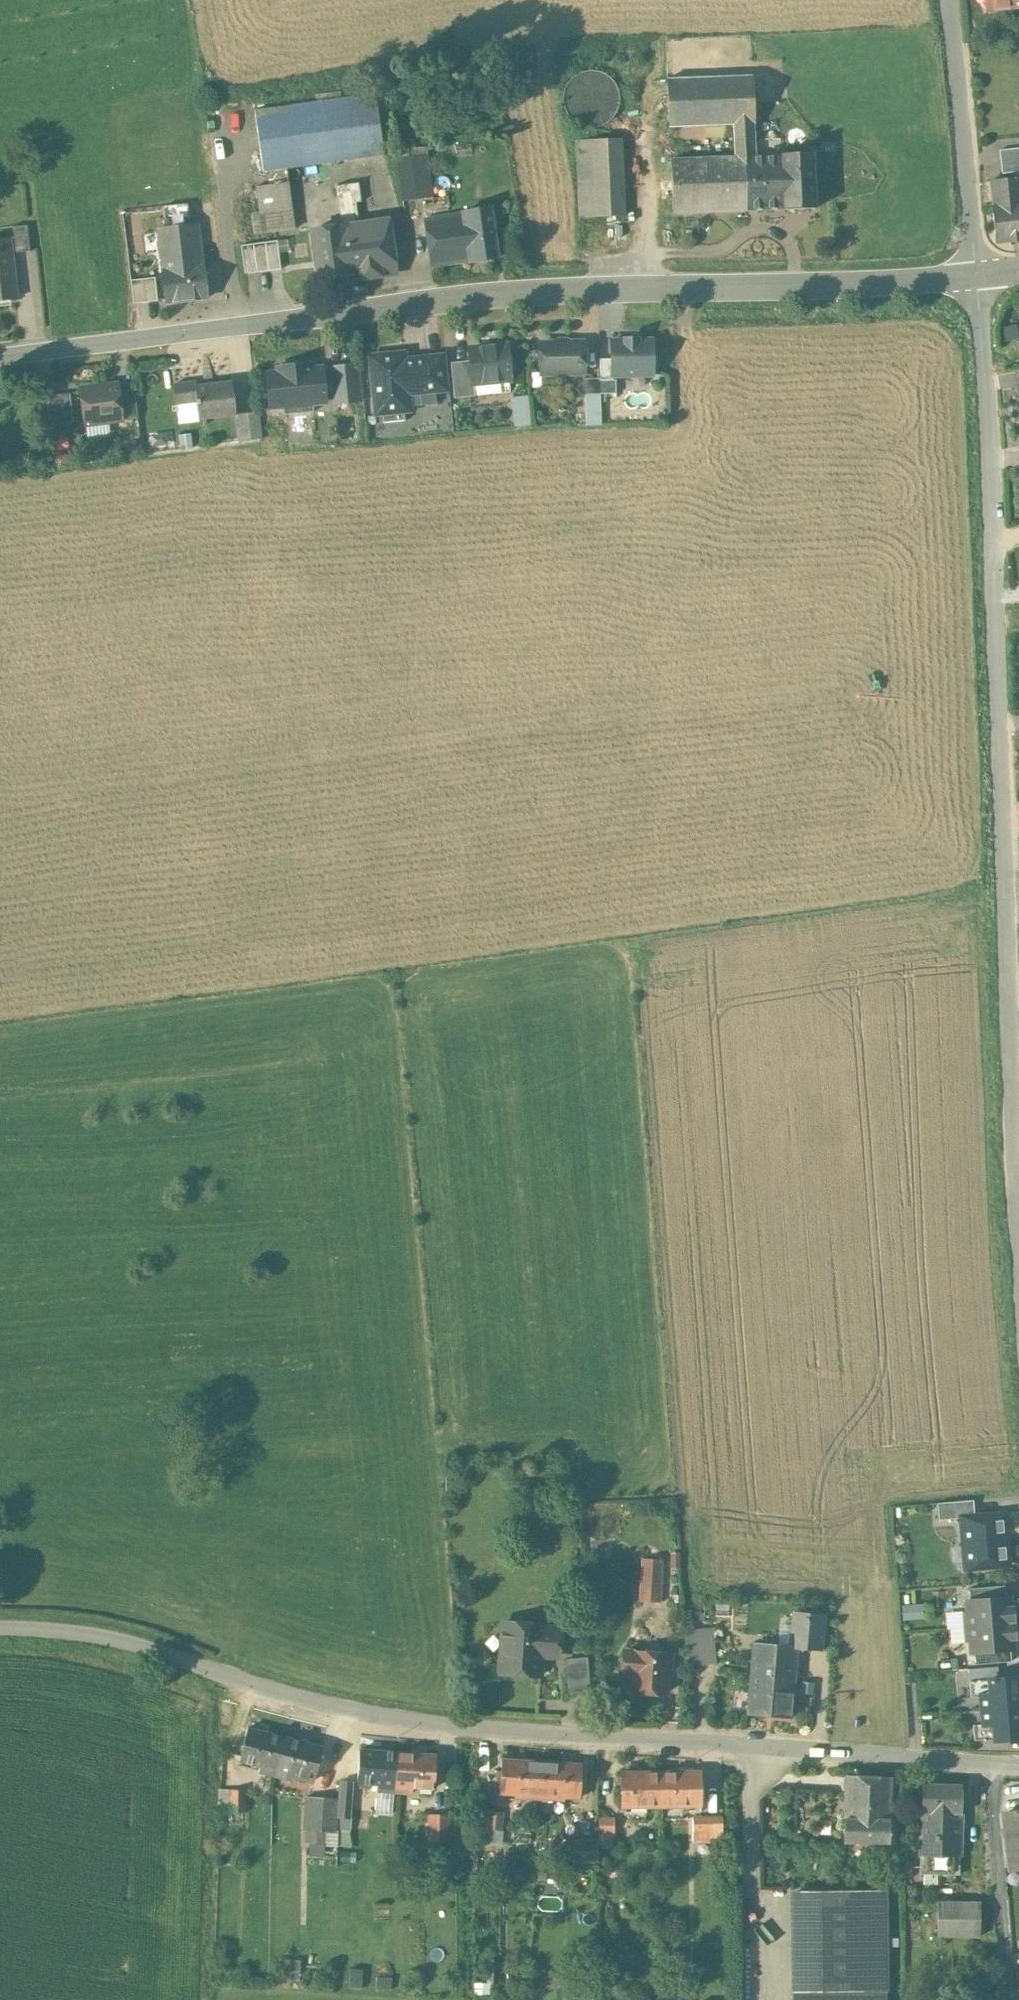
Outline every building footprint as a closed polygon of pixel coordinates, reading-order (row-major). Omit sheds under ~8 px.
[(987,10),(1018,6),(1018,0),(986,0),(987,10)] [(752,76),(666,79),(669,127),(733,124),(735,156),(670,159),(673,214),(759,210),(756,155),(752,76)] [(577,97),(575,103),(575,110),(577,116),(581,122),(586,126),(592,129),(599,129),(605,128),(611,125),(616,120),(619,114),(620,107),(619,101),(616,95),(612,90),(606,86),(600,85),(593,85),(587,87),(581,91),(577,97)] [(340,91),(316,95),(317,102),(341,99),(340,91)] [(317,102),(254,111),(263,172),(324,163),(323,163),(384,154),(375,94),(341,99),(317,102)] [(432,119),(416,121),(417,133),(434,131),(432,119)] [(622,138),(575,140),(579,217),(625,215),(622,138)] [(999,150),(1002,174),(1018,172),(1018,148),(999,150)] [(813,153),(756,155),(759,210),(813,208),(816,208),(815,206),(813,153)] [(427,155),(398,159),(404,199),(433,195),(427,155)] [(990,181),(993,206),(992,206),(996,242),(1018,240),(1018,178),(990,181)] [(288,182),(256,186),(259,213),(251,214),(254,235),(294,229),(288,182)] [(358,183),(335,186),(338,203),(356,201),(356,202),(361,201),(358,183)] [(448,196),(431,199),(433,210),(449,207),(448,196)] [(356,201),(338,203),(341,226),(342,226),(342,227),(359,224),(356,202),(356,201)] [(188,203),(164,206),(166,228),(190,225),(188,203)] [(489,207),(462,213),(469,260),(469,262),(496,257),(489,207)] [(462,213),(425,220),(432,266),(469,260),(462,213)] [(359,224),(342,227),(342,226),(341,226),(312,230),(319,284),(396,273),(388,220),(359,224)] [(27,225),(12,226),(15,252),(30,251),(27,225)] [(166,228),(157,229),(166,302),(207,298),(198,225),(190,225),(166,228)] [(0,238),(0,301),(16,299),(8,237),(0,238)] [(277,240),(241,245),(245,273),(281,268),(277,240)] [(155,277),(131,280),(133,303),(158,301),(155,277)] [(625,342),(611,342),(612,374),(652,373),(652,369),(656,365),(655,358),(651,355),(651,341),(637,341),(637,339),(625,339),(625,342)] [(583,343),(540,344),(541,373),(584,372),(583,343)] [(507,344),(469,348),(470,360),(473,383),(474,383),(510,379),(510,375),(513,371),(513,364),(508,360),(507,344)] [(403,354),(371,357),(377,413),(382,412),(383,422),(405,420),(404,410),(409,409),(407,392),(421,391),(418,359),(404,361),(403,354)] [(442,357),(418,359),(421,391),(445,388),(442,357)] [(470,360),(450,362),(454,398),(475,396),(474,383),(473,383),(470,360)] [(310,363),(278,367),(279,373),(267,374),(270,407),(283,405),(284,414),(314,411),(313,402),(325,401),(322,368),(310,369),(310,363)] [(356,365),(332,367),(336,403),(360,400),(356,365)] [(600,378),(580,378),(581,394),(600,394),(600,380),(600,378)] [(616,379),(600,380),(600,394),(616,393),(616,379)] [(195,381),(173,384),(175,404),(197,401),(195,385),(196,385),(195,381)] [(196,385),(195,385),(197,401),(199,419),(236,415),(236,414),(232,381),(196,385)] [(117,384),(80,389),(85,423),(122,419),(118,391),(117,384)] [(134,389),(118,391),(122,419),(137,417),(134,389)] [(47,424),(72,423),(71,393),(45,395),(47,424)] [(515,424),(530,423),(529,395),(514,396),(515,424)] [(258,411),(236,414),(236,415),(240,441),(262,438),(258,411)] [(669,414),(659,414),(659,422),(669,421),(669,414)] [(190,433),(179,435),(181,449),(192,448),(190,433)] [(973,1500),(937,1503),(939,1520),(963,1518),(963,1517),(975,1516),(973,1500)] [(975,1516),(963,1517),(963,1518),(967,1568),(1006,1565),(1006,1561),(1008,1558),(1008,1549),(1005,1547),(1004,1531),(1006,1528),(1005,1520),(1002,1517),(1002,1513),(975,1516)] [(663,1560),(642,1559),(639,1600),(661,1601),(663,1560)] [(1005,1585),(969,1588),(970,1600),(1006,1597),(1005,1585)] [(970,1600),(966,1601),(968,1627),(1012,1623),(1012,1621),(1015,1621),(1014,1607),(1011,1607),(1010,1597),(1006,1597),(970,1600)] [(919,1605),(903,1607),(904,1619),(919,1618),(919,1605)] [(825,1615),(793,1612),(790,1645),(797,1646),(797,1648),(821,1650),(825,1615)] [(543,1625),(504,1622),(500,1673),(539,1676),(540,1655),(558,1656),(561,1629),(542,1628),(543,1625)] [(1012,1623),(968,1627),(971,1653),(1010,1649),(1014,1649),(1013,1639),(1016,1638),(1015,1625),(1012,1625),(1012,1623)] [(713,1629),(686,1631),(688,1665),(716,1663),(713,1629)] [(790,1645),(753,1642),(747,1714),(791,1717),(797,1648),(797,1646),(790,1645)] [(1010,1649),(975,1652),(976,1664),(1011,1661),(1010,1649)] [(671,1655),(624,1651),(623,1673),(635,1674),(633,1691),(665,1693),(666,1674),(670,1675),(671,1655)] [(587,1661),(565,1663),(568,1696),(590,1694),(587,1661)] [(989,1679),(991,1694),(981,1695),(981,1696),(982,1710),(1018,1707),(1018,1676),(989,1679)] [(989,1679),(969,1681),(971,1697),(981,1696),(981,1695),(991,1694),(989,1679)] [(982,1710),(983,1724),(983,1725),(993,1724),(995,1740),(1014,1738),(1014,1740),(1018,1740),(1018,1707),(982,1710)] [(993,1724),(983,1725),(983,1724),(973,1725),(975,1740),(985,1739),(985,1740),(995,1740),(993,1724)] [(285,1738),(247,1728),(239,1760),(260,1765),(259,1771),(275,1775),(285,1738)] [(322,1747),(285,1738),(275,1775),(292,1780),(293,1774),(314,1779),(322,1747)] [(398,1752),(359,1749),(357,1783),(378,1784),(378,1790),(395,1791),(398,1752)] [(436,1755),(398,1752),(395,1791),(412,1792),(413,1786),(434,1788),(436,1755)] [(543,1762),(503,1759),(501,1792),(516,1793),(516,1796),(540,1798),(543,1762)] [(582,1764),(543,1762),(540,1798),(564,1799),(564,1796),(580,1797),(582,1764)] [(660,1772),(621,1773),(622,1806),(661,1806),(660,1772)] [(700,1805),(700,1772),(660,1772),(661,1806),(700,1805)] [(890,1778),(846,1776),(844,1842),(888,1842),(890,1778)] [(353,1782),(339,1781),(338,1798),(339,1799),(337,1817),(350,1818),(351,1818),(353,1782)] [(961,1785),(922,1784),(921,1812),(922,1813),(961,1813),(961,1785)] [(246,1790),(221,1790),(220,1811),(245,1811),(246,1790)] [(338,1798),(308,1796),(306,1828),(307,1828),(325,1829),(337,1830),(337,1817),(338,1799),(338,1798)] [(504,1813),(488,1812),(487,1830),(503,1831),(504,1813)] [(1004,1813),(1010,1869),(1018,1868),(1018,1812),(1004,1813)] [(961,1813),(922,1813),(920,1874),(959,1874),(961,1813)] [(450,1814),(429,1814),(428,1842),(449,1842),(450,1814)] [(350,1818),(338,1817),(338,1826),(350,1827),(350,1818)] [(723,1857),(723,1817),(711,1817),(711,1830),(693,1830),(693,1842),(711,1842),(711,1858),(723,1857)] [(711,1830),(711,1817),(693,1817),(693,1830),(711,1830)] [(614,1818),(599,1818),(599,1832),(614,1832),(614,1818)] [(325,1829),(307,1828),(306,1840),(325,1842),(325,1829)] [(598,1840),(577,1840),(576,1862),(598,1863),(598,1840)] [(886,1890),(792,1891),(794,1990),(887,1989),(886,1890)] [(980,1902),(938,1902),(937,1936),(979,1936),(980,1902)] [(300,1960),(282,1961),(282,1973),(300,1973),(300,1960)] [(794,1990),(794,1999),(887,1999),(887,1989),(794,1990)]
